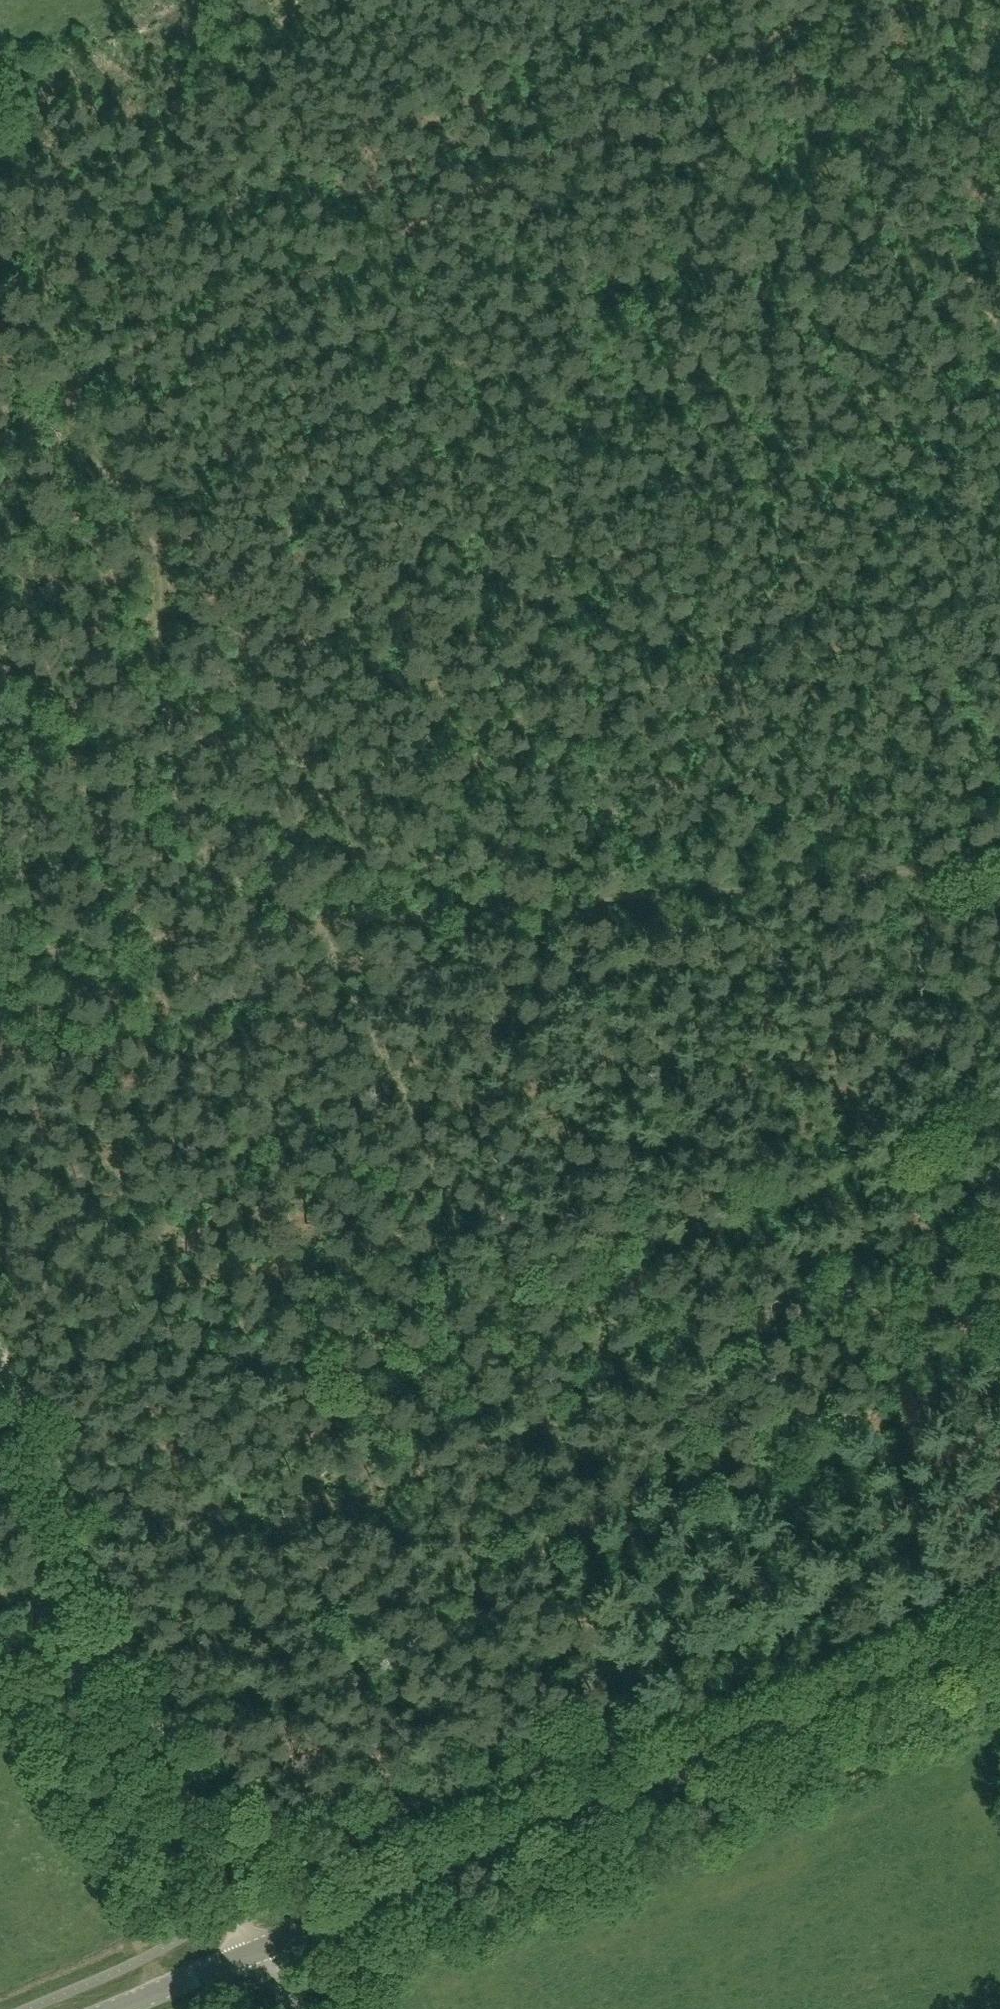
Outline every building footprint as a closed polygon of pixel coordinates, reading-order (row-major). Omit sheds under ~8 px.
[(58,1652),(52,1655),(56,1664),(62,1662),(58,1652)]
